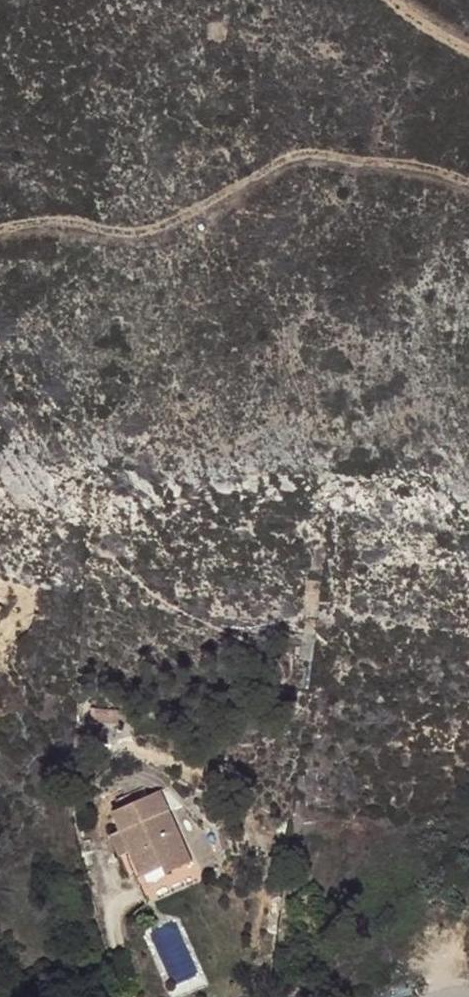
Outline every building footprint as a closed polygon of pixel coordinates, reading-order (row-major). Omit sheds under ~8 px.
[(195,865),(164,793),(113,816),(122,833),(146,879),(165,870),(168,877),(195,865)] [(146,879),(122,833),(111,839),(121,861),(131,856),(141,881),(146,879)]
